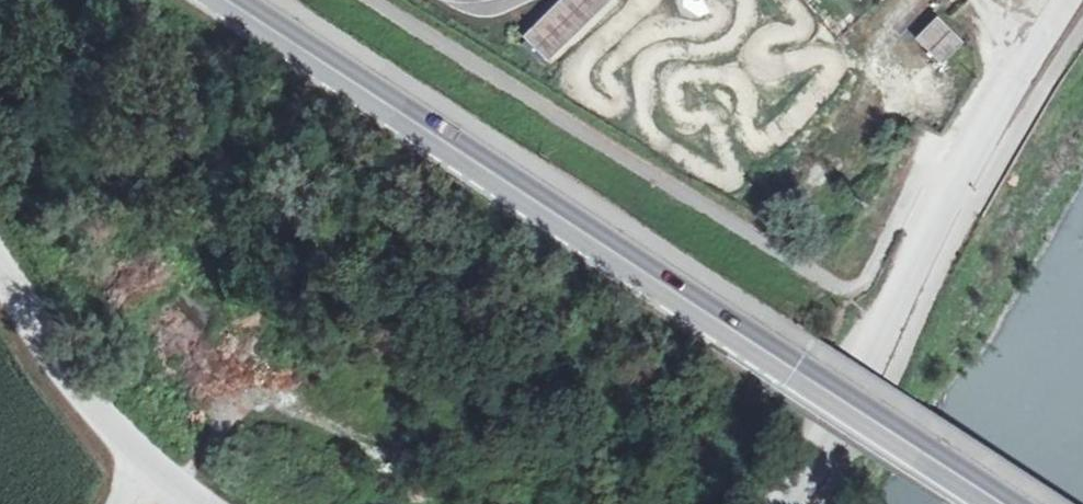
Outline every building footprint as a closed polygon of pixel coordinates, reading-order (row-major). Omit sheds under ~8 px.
[(528,30),(552,54),(608,0),(559,0),(528,30)] [(963,43),(939,15),(917,33),(941,61),(963,43)]
